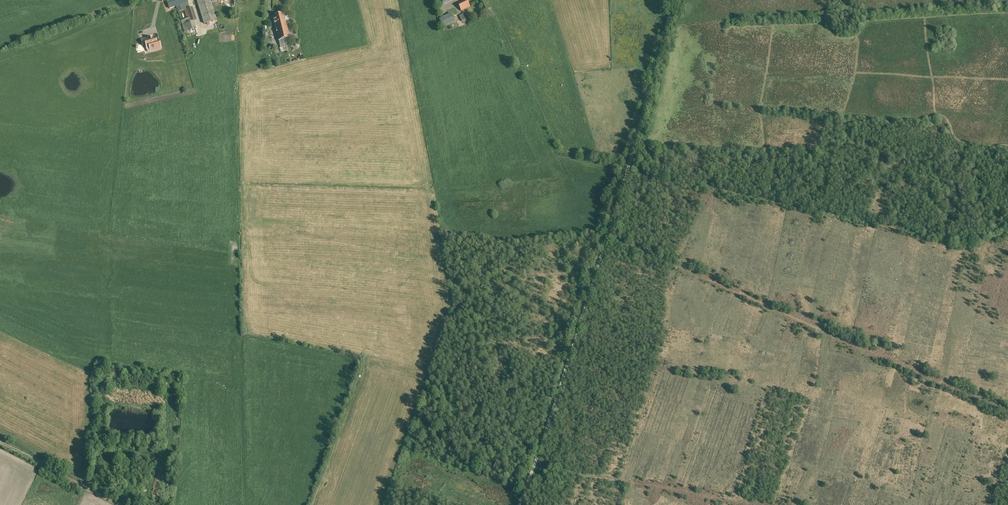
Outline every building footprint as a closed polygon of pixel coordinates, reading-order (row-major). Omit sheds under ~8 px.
[(167,1),(169,9),(188,2),(187,0),(170,0),(167,1)] [(204,24),(217,20),(211,2),(218,0),(196,0),(204,24)] [(468,1),(458,5),(461,11),(470,7),(468,1)] [(189,23),(183,25),(185,32),(196,28),(193,21),(197,20),(192,7),(189,8),(188,5),(183,7),(189,23)] [(283,14),(273,16),(279,41),(284,40),(289,39),(283,14)] [(452,14),(439,20),(443,29),(456,23),(452,14)] [(154,37),(142,40),(144,44),(146,44),(147,49),(150,48),(151,51),(160,48),(158,39),(155,40),(154,37)]
